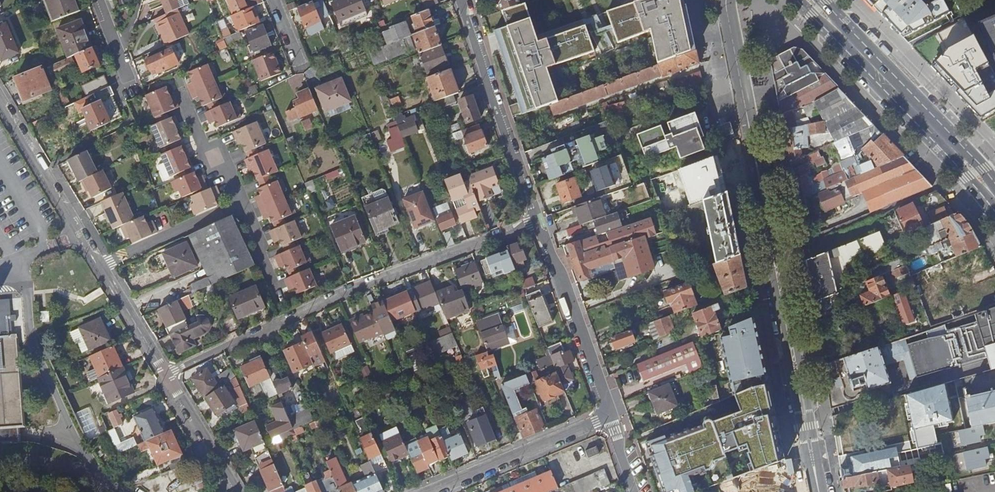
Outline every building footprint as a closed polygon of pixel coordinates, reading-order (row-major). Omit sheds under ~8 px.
[(51,21),(78,11),(74,0),(47,0),(53,17),(50,18),(51,21)] [(116,9),(130,4),(128,0),(112,0),(116,9)] [(166,14),(177,9),(190,3),(188,0),(161,0),(166,14)] [(234,11),(245,5),(243,0),(229,0),(234,11)] [(329,15),(323,0),(316,0),(298,7),(305,28),(329,15)] [(362,0),(342,0),(332,4),(340,23),(349,20),(348,18),(366,10),(362,0)] [(496,3),(499,2),(502,10),(519,4),(518,0),(495,0),(496,3)] [(696,50),(685,0),(644,0),(643,0),(606,12),(617,44),(651,33),(658,64),(696,50)] [(903,38),(951,11),(945,0),(868,0),(903,38)] [(287,5),(289,11),(296,8),(294,2),(287,5)] [(517,103),(507,106),(511,118),(548,104),(550,104),(557,101),(546,68),(594,52),(583,20),(536,35),(525,2),(519,4),(502,10),(507,26),(494,30),(517,103)] [(238,31),(239,31),(259,23),(252,7),(250,8),(232,15),(238,31)] [(161,39),(164,45),(189,34),(177,9),(166,14),(153,20),(161,39)] [(418,33),(435,27),(429,10),(412,16),(415,23),(411,25),(413,29),(416,28),(418,33)] [(976,22),(994,61),(994,14),(976,22)] [(916,46),(958,89),(955,92),(956,93),(984,122),(994,116),(994,76),(965,19),(916,46)] [(57,30),(68,57),(75,55),(75,54),(92,47),(88,39),(87,39),(79,21),(57,30)] [(380,27),(362,34),(369,52),(409,37),(411,36),(405,21),(391,27),(392,29),(383,33),(380,27)] [(5,24),(0,26),(0,57),(1,60),(17,53),(5,24)] [(253,52),(271,45),(263,25),(246,32),(253,52)] [(420,53),(441,45),(435,27),(418,33),(413,35),(420,53)] [(221,32),(223,37),(231,34),(229,29),(221,32)] [(409,37),(369,52),(374,64),(414,48),(409,37)] [(216,41),(220,50),(227,47),(223,38),(216,41)] [(99,53),(96,45),(92,47),(75,54),(83,72),(99,65),(95,55),(99,53)] [(448,65),(441,45),(420,53),(427,73),(448,65)] [(774,75),(781,114),(802,107),(814,103),(814,102),(839,89),(799,48),(795,48),(774,57),(772,61),(774,75)] [(149,71),(151,71),(154,69),(155,73),(156,74),(177,64),(170,49),(145,61),(149,71)] [(699,63),(696,50),(658,64),(557,101),(550,104),(553,114),(661,74),(663,77),(699,63)] [(281,73),(273,52),(252,60),(261,81),(281,73)] [(50,66),(47,67),(56,89),(62,86),(59,78),(56,79),(54,74),(74,65),(71,58),(50,68),(50,66)] [(188,73),(191,79),(192,82),(187,85),(193,99),(199,97),(200,101),(203,107),(208,104),(224,98),(226,97),(221,86),(217,88),(212,75),(216,74),(211,63),(188,73)] [(41,68),(15,79),(24,101),(50,91),(42,70),(43,70),(42,68),(41,68)] [(428,77),(436,101),(440,100),(453,95),(459,93),(450,69),(428,77)] [(703,84),(700,72),(677,80),(679,92),(703,84)] [(80,87),(85,98),(109,86),(104,76),(80,87)] [(349,100),(340,78),(316,88),(325,109),(349,100)] [(56,89),(64,108),(71,105),(63,86),(62,86),(56,89)] [(122,116),(115,102),(112,95),(114,94),(110,86),(109,86),(85,98),(74,103),(78,112),(83,110),(92,130),(122,116)] [(178,107),(175,100),(172,101),(170,96),(166,87),(145,95),(154,117),(165,113),(178,107)] [(289,121),(317,109),(309,89),(297,94),(300,100),(293,103),(295,107),(285,112),(289,121)] [(814,103),(802,107),(805,112),(817,108),(824,121),(811,124),(813,136),(808,137),(809,148),(814,152),(818,150),(833,144),(874,126),(839,89),(814,102),(814,103)] [(662,93),(653,96),(655,104),(665,100),(662,93)] [(440,100),(442,106),(455,102),(453,95),(440,100)] [(481,118),(473,95),(459,100),(468,123),(481,118)] [(395,110),(403,107),(398,96),(391,99),(395,110)] [(224,98),(208,104),(210,111),(226,104),(224,98)] [(608,103),(602,105),(603,109),(601,110),(603,114),(610,112),(611,115),(635,105),(634,101),(626,104),(625,104),(620,106),(619,103),(609,106),(608,103)] [(216,122),(218,128),(241,118),(236,107),(233,109),(230,102),(226,104),(210,111),(205,113),(208,120),(214,118),(216,122)] [(802,107),(781,114),(785,134),(790,162),(805,156),(804,153),(802,153),(801,149),(809,148),(808,137),(813,136),(811,124),(797,127),(794,116),(805,112),(802,107)] [(165,113),(154,117),(157,123),(162,121),(168,119),(165,113)] [(695,113),(691,115),(700,138),(703,137),(695,113)] [(700,138),(691,115),(668,124),(671,134),(664,136),(660,126),(637,135),(646,159),(676,147),(700,138)] [(157,123),(151,125),(161,147),(170,144),(181,139),(177,130),(175,124),(178,123),(175,116),(168,119),(162,121),(157,123)] [(310,129),(306,120),(301,122),(305,131),(310,129)] [(572,124),(573,128),(587,124),(586,120),(580,122),(579,121),(572,124)] [(402,136),(402,137),(418,131),(414,121),(398,126),(402,136)] [(257,122),(233,132),(236,140),(240,138),(242,143),(246,152),(257,148),(266,144),(257,122)] [(396,122),(387,125),(389,130),(398,126),(396,122)] [(729,123),(718,125),(720,136),(731,134),(729,123)] [(487,146),(479,124),(461,130),(469,150),(466,151),(467,153),(487,146)] [(601,136),(597,125),(590,127),(592,134),(594,138),(601,136)] [(392,151),(406,146),(402,137),(402,136),(398,126),(389,130),(392,137),(393,136),(394,138),(393,138),(388,140),(392,151)] [(791,170),(792,173),(797,201),(825,189),(903,157),(874,126),(833,144),(845,172),(829,179),(826,171),(822,172),(815,176),(812,177),(810,169),(807,169),(806,164),(791,170)] [(378,130),(372,133),(375,141),(382,139),(378,130)] [(577,140),(575,133),(561,138),(564,145),(575,141),(577,140)] [(603,135),(601,136),(594,138),(592,134),(577,140),(575,141),(576,143),(574,144),(575,146),(555,153),(542,158),(550,180),(597,162),(596,160),(599,159),(596,152),(605,148),(602,141),(605,140),(603,135)] [(700,138),(676,147),(680,159),(704,150),(700,138)] [(181,139),(170,144),(172,149),(184,144),(181,139)] [(575,141),(564,145),(554,148),(555,153),(575,146),(574,144),(576,143),(575,141)] [(172,149),(160,154),(170,176),(179,172),(190,168),(186,158),(184,153),(187,152),(184,144),(172,149)] [(257,148),(246,152),(248,158),(259,154),(257,148)] [(248,158),(245,160),(248,167),(252,166),(254,171),(258,180),(268,176),(278,172),(269,150),(259,154),(248,158)] [(807,155),(809,160),(810,163),(815,161),(818,167),(827,164),(824,157),(821,158),(818,150),(814,152),(809,154),(807,155)] [(87,151),(69,159),(76,174),(75,174),(79,182),(80,181),(97,173),(87,151)] [(805,156),(790,162),(791,167),(809,160),(807,155),(805,156)] [(932,187),(903,157),(825,189),(826,192),(819,195),(825,211),(835,207),(834,204),(853,196),(863,192),(879,185),(887,206),(932,187)] [(713,158),(678,170),(689,205),(703,201),(724,194),(713,158)] [(619,163),(612,166),(619,185),(626,182),(619,163)] [(470,181),(474,193),(476,193),(479,201),(493,196),(490,188),(499,184),(493,166),(468,176),(470,181)] [(190,168),(179,172),(181,177),(192,172),(190,168)] [(97,173),(80,181),(85,189),(87,188),(89,192),(92,198),(111,188),(102,171),(97,173)] [(181,177),(171,181),(176,192),(179,190),(182,197),(196,191),(207,186),(204,179),(198,181),(197,177),(194,171),(192,172),(181,177)] [(268,176),(258,180),(261,188),(271,183),(268,176)] [(456,210),(461,223),(476,216),(474,212),(473,207),(479,205),(474,193),(470,181),(464,184),(461,176),(445,182),(452,201),(463,197),(466,206),(456,210)] [(575,178),(557,184),(563,202),(581,196),(575,178)] [(262,199),(257,201),(263,215),(268,213),(270,217),(273,223),(284,218),(295,213),(291,203),(287,204),(282,192),(286,190),(281,179),(271,183),(261,188),(258,189),(261,195),(262,199)] [(194,203),(190,204),(194,215),(217,205),(215,201),(213,195),(219,193),(215,185),(208,189),(197,193),(191,196),(194,203)] [(871,212),(887,206),(879,185),(863,192),(871,212)] [(599,198),(605,195),(603,189),(596,191),(599,198)] [(373,194),(376,202),(388,197),(385,191),(382,190),(373,194)] [(423,191),(411,197),(404,200),(409,212),(411,211),(413,216),(411,216),(416,229),(422,226),(435,221),(423,191)] [(120,227),(134,220),(123,193),(100,203),(105,214),(104,214),(107,223),(109,222),(112,230),(120,227)] [(716,263),(740,255),(733,223),(727,193),(724,194),(703,201),(716,263)] [(362,198),(365,206),(376,202),(373,194),(362,198)] [(609,205),(605,195),(599,198),(577,205),(581,214),(578,215),(582,224),(594,220),(606,216),(603,207),(609,205)] [(834,204),(835,207),(854,199),(853,196),(834,204)] [(376,202),(365,206),(376,232),(387,227),(398,223),(388,197),(376,202)] [(912,204),(898,211),(909,234),(923,227),(912,204)] [(434,211),(435,215),(442,229),(456,224),(448,205),(434,211)] [(612,214),(609,205),(603,207),(606,216),(612,214)] [(945,208),(929,215),(933,224),(951,216),(949,213),(947,214),(945,208)] [(631,224),(626,209),(622,210),(627,225),(631,224)] [(612,214),(606,216),(594,220),(599,234),(622,227),(617,212),(612,214)] [(956,257),(982,247),(978,240),(966,222),(957,213),(932,225),(924,229),(928,238),(936,235),(940,243),(943,250),(948,248),(952,246),(956,257)] [(134,220),(120,227),(126,239),(129,237),(132,244),(157,233),(153,226),(153,225),(148,228),(146,224),(142,216),(134,220)] [(220,281),(254,265),(231,216),(197,231),(220,281)] [(366,242),(355,217),(330,227),(341,253),(366,242)] [(654,217),(631,224),(627,225),(622,227),(599,234),(568,245),(580,280),(581,280),(584,281),(589,279),(590,277),(592,276),(590,269),(613,261),(620,281),(630,277),(633,285),(657,276),(645,240),(661,235),(654,217)] [(284,218),(273,223),(275,229),(286,224),(284,218)] [(889,237),(903,231),(897,219),(884,226),(889,237)] [(297,228),(294,221),(286,224),(275,229),(270,231),(273,239),(278,237),(280,240),(283,246),(293,242),(305,236),(301,226),(297,228)] [(578,226),(568,229),(570,236),(581,233),(578,226)] [(387,227),(376,232),(377,236),(389,231),(387,227)] [(211,285),(217,283),(220,281),(197,231),(189,235),(200,261),(208,278),(211,285)] [(443,233),(448,246),(454,243),(449,231),(443,233)] [(814,304),(830,298),(849,290),(843,266),(851,262),(884,247),(885,246),(879,232),(806,261),(809,279),(814,304)] [(932,247),(940,243),(936,235),(928,238),(932,247)] [(293,242),(283,246),(285,252),(295,248),(296,247),(293,242)] [(197,267),(186,243),(165,252),(171,265),(168,266),(173,277),(197,267)] [(519,243),(507,248),(507,250),(514,268),(524,264),(523,261),(526,259),(519,243)] [(933,254),(943,250),(940,243),(932,247),(926,250),(929,256),(933,254)] [(298,267),(311,261),(306,251),(303,252),(300,246),(296,247),(295,248),(285,252),(275,256),(278,263),(284,261),(286,265),(288,271),(298,267)] [(952,259),(956,257),(952,246),(948,248),(952,259)] [(514,268),(507,250),(494,255),(489,257),(479,261),(486,276),(492,273),(495,278),(515,270),(514,268)] [(937,263),(933,254),(929,256),(918,261),(922,270),(937,263)] [(726,296),(747,288),(742,264),(740,255),(716,263),(714,264),(714,265),(703,269),(707,281),(704,282),(705,286),(710,284),(711,284),(711,283),(720,280),(725,295),(726,296)] [(473,257),(453,265),(460,283),(480,275),(473,257)] [(903,258),(855,278),(858,286),(866,283),(882,276),(891,272),(906,266),(903,258)] [(955,284),(945,262),(934,266),(924,271),(929,282),(916,286),(919,296),(955,284)] [(895,279),(909,273),(906,266),(891,272),(895,279)] [(298,267),(288,271),(291,277),(294,275),(301,272),(298,267)] [(291,277),(285,279),(288,287),(294,284),(296,288),(298,294),(321,284),(316,273),(312,275),(310,269),(301,272),(294,275),(291,277)] [(865,307),(890,297),(882,276),(866,283),(870,293),(861,297),(865,307)] [(195,293),(211,285),(208,278),(192,286),(195,293)] [(523,290),(536,285),(533,278),(521,283),(523,290)] [(418,302),(413,304),(415,310),(420,308),(421,311),(440,304),(435,293),(431,282),(412,290),(418,302)] [(715,299),(723,296),(718,283),(710,286),(715,299)] [(676,314),(697,306),(688,284),(665,293),(668,303),(671,302),(676,314)] [(435,293),(440,304),(446,317),(470,307),(462,289),(455,292),(452,286),(435,293)] [(265,310),(255,287),(229,298),(238,318),(246,315),(247,318),(265,310)] [(540,290),(526,296),(539,328),(553,323),(540,290)] [(954,319),(962,316),(958,303),(954,292),(944,296),(954,319)] [(910,311),(903,293),(893,296),(900,315),(910,311)] [(159,316),(168,336),(171,335),(187,327),(185,321),(186,321),(181,312),(193,307),(189,296),(158,309),(161,315),(159,316)] [(814,309),(816,316),(824,315),(825,318),(834,316),(830,298),(814,304),(814,309)] [(28,441),(20,345),(25,345),(24,330),(19,330),(16,300),(0,301),(0,443),(28,441)] [(410,315),(405,302),(388,309),(393,323),(410,315)] [(693,313),(702,338),(721,331),(720,328),(723,327),(721,322),(718,323),(714,312),(719,310),(717,303),(693,313)] [(973,315),(979,331),(910,353),(905,338),(856,354),(823,364),(827,391),(830,409),(850,403),(851,400),(854,399),(858,395),(868,392),(868,390),(889,383),(884,366),(902,360),(909,380),(986,356),(990,370),(994,369),(994,307),(973,315)] [(357,317),(349,321),(359,343),(373,337),(373,338),(383,334),(374,313),(364,318),(359,321),(357,317)] [(423,324),(426,332),(445,324),(442,317),(435,320),(433,316),(429,318),(430,322),(423,324)] [(654,322),(660,337),(675,331),(669,317),(654,322)] [(83,352),(110,339),(100,318),(70,332),(76,345),(79,344),(83,352)] [(187,327),(171,335),(178,351),(193,344),(190,338),(202,333),(206,331),(208,328),(209,324),(208,321),(205,319),(201,318),(197,318),(198,322),(193,325),(187,327)] [(739,324),(729,328),(730,336),(721,340),(741,392),(743,391),(750,389),(753,387),(768,384),(767,381),(764,366),(758,340),(757,330),(755,331),(754,325),(755,325),(754,318),(739,324)] [(631,331),(645,325),(644,321),(630,326),(631,331)] [(647,325),(653,340),(660,337),(654,322),(647,325)] [(354,351),(350,340),(344,327),(343,325),(322,334),(331,354),(335,352),(338,358),(354,351)] [(344,327),(350,340),(352,339),(346,326),(344,327)] [(437,332),(440,339),(453,333),(450,327),(437,332)] [(491,327),(482,331),(487,343),(502,338),(498,328),(492,330),(491,327)] [(56,336),(53,329),(39,334),(42,342),(56,336)] [(302,338),(304,343),(314,365),(316,369),(319,368),(313,356),(321,353),(311,331),(309,332),(310,335),(302,338)] [(630,331),(611,338),(615,349),(635,342),(630,331)] [(440,339),(429,343),(434,355),(458,345),(453,333),(440,339)] [(304,343),(284,352),(293,374),(314,365),(304,343)] [(565,354),(560,343),(547,348),(554,364),(558,373),(562,384),(573,380),(567,364),(574,361),(571,351),(565,354)] [(692,343),(642,363),(649,380),(699,359),(692,343)] [(122,367),(113,346),(90,356),(100,377),(122,367)] [(489,357),(488,352),(476,356),(485,377),(489,376),(487,369),(497,365),(494,355),(489,357)] [(269,374),(262,359),(242,368),(250,387),(271,378),(269,374)] [(558,373),(554,364),(541,369),(530,373),(527,375),(534,392),(540,389),(537,382),(558,373)] [(129,383),(122,367),(100,377),(99,378),(106,394),(129,383)] [(236,377),(231,367),(216,377),(222,387),(223,386),(229,382),(236,377)] [(527,375),(530,373),(528,368),(513,373),(514,377),(512,378),(513,380),(526,375),(527,375)] [(372,376),(369,369),(362,373),(365,379),(372,376)] [(193,380),(205,398),(207,397),(220,388),(207,370),(193,380)] [(269,374),(271,378),(278,395),(294,389),(289,378),(281,381),(280,380),(276,371),(269,374)] [(565,392),(562,384),(558,373),(537,382),(540,389),(544,400),(547,399),(548,400),(555,398),(555,396),(565,392)] [(501,385),(515,419),(518,418),(526,437),(545,429),(537,410),(529,414),(528,410),(527,410),(525,406),(521,407),(514,390),(530,384),(526,375),(513,380),(501,385)] [(250,409),(236,377),(229,382),(243,412),(250,409)] [(714,378),(710,379),(713,386),(716,385),(720,397),(726,395),(721,383),(716,385),(714,378)] [(133,392),(129,383),(106,394),(110,403),(133,392)] [(672,408),(677,406),(668,384),(647,393),(656,414),(665,411),(666,414),(673,411),(672,408)] [(743,391),(760,468),(784,460),(775,420),(768,384),(753,387),(750,389),(743,391)] [(220,388),(207,397),(218,415),(235,403),(223,386),(222,387),(220,388)] [(390,386),(382,390),(385,397),(394,393),(390,386)] [(989,394),(989,391),(984,392),(985,395),(970,398),(969,396),(965,396),(965,399),(971,428),(987,425),(994,423),(994,392),(989,394)] [(635,436),(640,450),(728,414),(728,413),(734,411),(730,397),(700,409),(697,410),(635,436)] [(287,401),(282,403),(285,410),(290,408),(287,401)] [(315,421),(306,402),(296,407),(299,414),(289,419),(294,431),(309,424),(311,423),(315,421)] [(147,441),(164,432),(154,409),(141,415),(144,421),(139,423),(146,440),(147,441)] [(116,410),(102,416),(106,426),(98,430),(100,435),(108,431),(108,432),(116,429),(115,428),(122,425),(116,410)] [(478,446),(496,438),(486,414),(468,422),(478,446)] [(373,466),(384,461),(365,418),(356,422),(361,433),(358,434),(371,462),(373,466)] [(265,442),(256,422),(236,431),(245,451),(247,450),(265,442)] [(392,462),(409,454),(403,441),(397,426),(379,434),(392,462)] [(120,440),(116,429),(108,432),(117,453),(136,445),(133,438),(117,445),(116,443),(120,440)] [(187,464),(172,429),(164,432),(147,441),(162,474),(187,464)] [(428,465),(439,460),(431,442),(429,438),(427,432),(415,437),(417,440),(428,465)] [(450,456),(452,462),(469,454),(461,434),(444,441),(451,456),(450,456)] [(835,437),(838,452),(852,449),(850,434),(835,437)] [(948,447),(945,434),(939,435),(942,448),(948,447)] [(417,473),(429,468),(428,465),(417,440),(415,437),(415,436),(413,437),(414,438),(406,442),(405,441),(403,441),(409,454),(417,473)] [(431,442),(439,460),(450,456),(451,456),(444,441),(442,437),(431,442)] [(247,450),(248,452),(266,445),(265,442),(247,450)] [(268,450),(268,451),(271,456),(282,451),(279,444),(268,450)] [(251,460),(262,455),(268,451),(268,450),(266,445),(248,452),(251,460)] [(989,467),(987,457),(991,456),(989,445),(956,452),(961,473),(989,467)] [(599,454),(596,447),(585,451),(589,459),(599,454)] [(271,456),(268,451),(262,455),(256,458),(271,491),(287,491),(271,456)] [(898,455),(840,468),(842,480),(887,470),(909,466),(920,463),(919,459),(900,463),(898,455)] [(353,484),(353,483),(348,485),(336,459),(327,463),(332,475),(339,491),(357,491),(353,484)] [(376,473),(388,468),(384,461),(373,466),(376,473)] [(689,461),(664,470),(668,480),(675,477),(677,482),(676,482),(679,491),(698,485),(689,461)] [(384,491),(376,473),(373,466),(371,462),(362,466),(364,471),(367,477),(353,484),(357,491),(383,491),(384,491)] [(786,470),(785,463),(770,466),(772,473),(786,470)] [(909,466),(887,470),(889,479),(889,481),(891,487),(912,483),(909,466)] [(543,469),(545,474),(543,475),(530,480),(528,476),(516,480),(518,485),(516,486),(506,490),(504,491),(502,486),(490,491),(491,491),(547,491),(558,487),(551,471),(551,472),(549,467),(543,469)] [(761,480),(758,469),(748,473),(743,474),(747,484),(761,480)] [(148,481),(152,491),(163,491),(183,485),(177,470),(148,481)] [(610,484),(603,470),(565,486),(567,491),(590,491),(610,484)] [(887,470),(842,480),(844,488),(848,487),(855,486),(857,487),(877,483),(878,481),(880,481),(889,479),(887,470)] [(332,475),(317,481),(322,491),(339,491),(332,475)] [(891,487),(889,481),(881,483),(879,486),(880,491),(882,491),(891,490),(891,487)]
